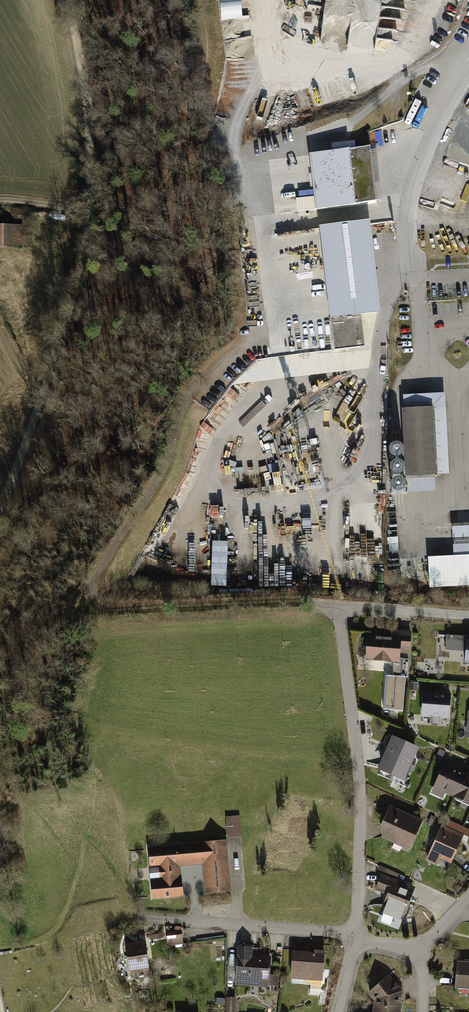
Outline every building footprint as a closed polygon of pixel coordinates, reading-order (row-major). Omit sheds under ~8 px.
[(378,44),(378,32),(331,31),(331,43),(378,44)] [(333,152),(310,154),(310,155),(317,209),(376,202),(376,201),(370,151),(370,148),(355,149),(354,142),(332,144),(333,152)] [(376,150),(370,151),(376,201),(382,200),(376,150)] [(317,209),(310,155),(269,160),(275,214),(317,209)] [(368,223),(321,229),(331,318),(335,352),(360,349),(356,316),(378,313),(379,313),(368,223)] [(35,225),(35,242),(48,242),(48,225),(35,225)] [(20,247),(20,226),(0,226),(0,247),(20,247)] [(331,318),(321,229),(256,236),(265,310),(266,310),(272,359),(335,352),(331,318)] [(369,370),(378,313),(356,316),(360,349),(335,352),(272,359),(257,361),(232,386),(369,370)] [(431,408),(435,475),(449,474),(445,396),(403,398),(404,410),(431,408)] [(435,475),(431,408),(404,410),(407,476),(435,475)] [(435,475),(407,476),(408,493),(436,492),(435,475)] [(453,556),(468,555),(468,526),(452,527),(453,556)] [(214,544),(212,587),(225,587),(226,544),(214,544)] [(432,560),(433,585),(468,584),(468,558),(432,560)] [(385,638),(368,637),(366,658),(394,660),(399,660),(399,659),(399,651),(409,652),(410,632),(392,631),(392,638),(385,638)] [(467,640),(467,637),(446,635),(445,646),(466,648),(465,659),(468,659),(468,640),(467,640)] [(394,660),(393,676),(406,677),(407,677),(408,659),(402,658),(402,659),(399,659),(399,660),(394,660)] [(393,676),(386,675),(383,709),(403,711),(406,677),(393,676)] [(450,695),(424,693),(422,715),(448,717),(450,695)] [(382,766),(403,776),(415,750),(394,740),(382,766)] [(445,751),(440,749),(436,756),(442,759),(445,751)] [(455,795),(464,773),(458,770),(457,769),(455,768),(452,769),(445,765),(435,786),(455,795)] [(468,801),(468,775),(464,773),(455,795),(468,801)] [(390,807),(383,823),(384,836),(394,841),(393,843),(408,850),(421,821),(390,807)] [(225,817),(227,840),(240,839),(238,816),(225,817)] [(468,836),(468,835),(468,829),(451,821),(448,826),(468,836)] [(442,827),(431,852),(451,861),(460,840),(455,838),(457,833),(442,827)] [(152,882),(153,897),(182,895),(181,879),(179,880),(176,880),(176,876),(177,875),(176,867),(175,866),(175,863),(206,860),(209,892),(227,891),(222,841),(205,842),(205,845),(149,850),(150,865),(152,864),(152,868),(149,868),(150,879),(153,879),(153,882),(152,882)] [(176,880),(179,880),(178,865),(204,863),(207,892),(209,892),(206,860),(175,863),(175,866),(176,867),(177,875),(176,876),(176,880)] [(388,894),(384,905),(404,912),(412,893),(405,890),(406,885),(381,876),(379,883),(384,885),(382,891),(388,894)] [(181,931),(166,933),(168,945),(183,943),(181,931)] [(145,942),(125,945),(129,970),(130,969),(131,977),(139,976),(139,977),(144,977),(144,975),(150,974),(145,942)] [(252,947),(239,946),(236,982),(268,985),(270,960),(251,958),(252,947)] [(293,952),(292,977),(312,978),(310,993),(321,994),(324,954),(293,952)] [(457,962),(455,987),(468,988),(468,962),(457,962)] [(279,988),(278,977),(271,977),(272,989),(279,988)] [(375,1011),(399,1011),(400,991),(387,977),(370,992),(376,999),(375,1011)]
